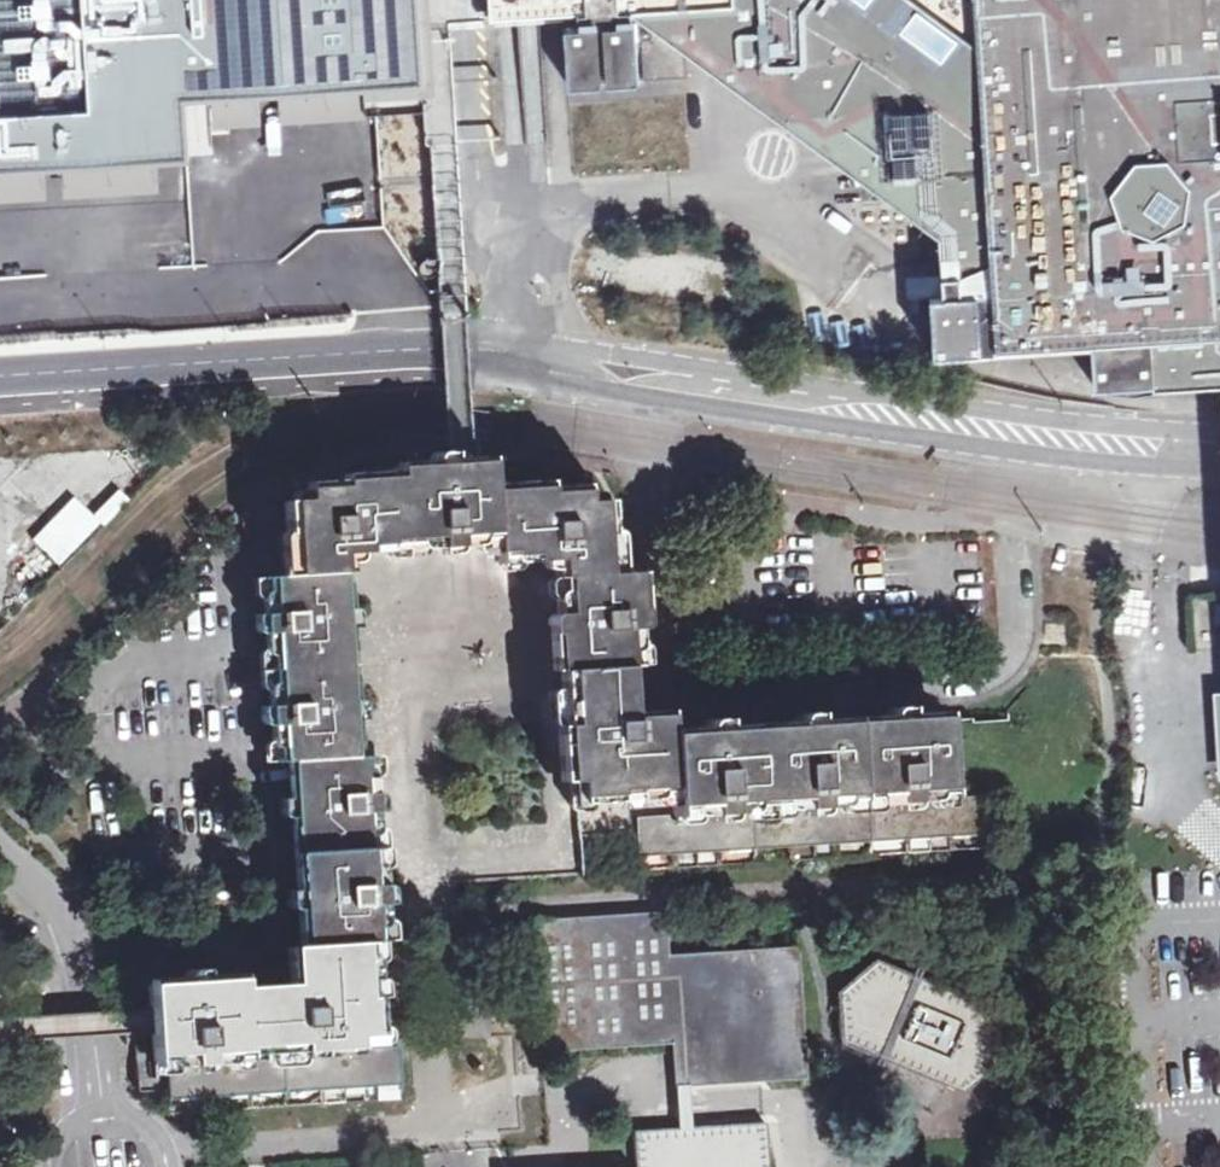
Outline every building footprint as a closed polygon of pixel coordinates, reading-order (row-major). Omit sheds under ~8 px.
[(418,0),(0,0),(0,168),(4,168),(38,166),(47,166),(189,160),(188,84),(195,82),(207,82),(213,82),(214,120),(342,116),(388,114),(423,113),(418,0)] [(490,15),(507,15),(530,13),(551,12),(635,6),(942,228),(948,352),(1091,341),(1094,385),(1153,381),(1219,377),(1219,0),(489,0),(490,15)] [(640,20),(643,79),(687,76),(683,18),(640,20)] [(638,80),(634,21),(602,24),(606,82),(638,80)] [(601,83),(596,24),(564,26),(568,85),(601,83)] [(290,949),(291,976),(206,980),(205,970),(191,971),(186,974),(186,981),(150,984),(152,1025),(155,1078),(162,1077),(168,1077),(169,1112),(402,1098),(399,1045),(357,1048),(356,1037),(363,1036),(371,1035),(369,995),(365,996),(362,943),(373,942),(371,912),(368,851),(367,846),(361,762),(356,758),(343,572),(341,572),(340,554),(366,553),(365,546),(387,545),(387,540),(437,537),(438,549),(455,548),(455,537),(475,535),(493,534),(495,551),(509,551),(509,556),(530,555),(531,562),(557,561),(558,578),(562,578),(564,613),(554,614),(546,619),(547,635),(551,635),(553,670),(565,669),(566,688),(567,726),(561,726),(564,782),(575,782),(576,796),(613,795),(613,791),(668,788),(670,816),(635,818),(635,831),(638,869),(987,848),(984,797),(949,799),(942,717),(907,718),(906,708),(887,710),(884,721),(813,726),(811,714),(797,715),(793,719),(793,726),(720,731),(718,719),(704,720),(703,733),(666,735),(665,721),(628,723),(626,686),(625,666),(633,666),(631,629),(634,628),(639,626),(640,609),(636,609),(634,574),(601,576),(599,541),(602,540),(600,503),(584,504),(583,494),(547,496),(546,489),(490,492),(488,464),(471,464),(451,465),(450,454),(434,454),(435,466),(397,467),(396,478),(343,482),(343,487),(306,488),(305,502),(292,502),(296,576),(273,577),(275,615),(265,616),(265,628),(267,632),(270,633),(276,633),(281,706),(270,707),(270,719),(273,723),(277,724),(282,724),(284,763),(296,762),(298,799),(287,799),(289,812),(293,817),(300,817),(302,850),(302,854),(305,891),(294,891),(294,907),(300,909),(306,909),(309,947),(290,949)] [(542,1051),(671,1044),(691,1043),(694,1086),(805,1079),(798,947),(668,955),(664,913),(533,921),(542,1051)] [(839,994),(841,1042),(963,1093),(1000,1062),(998,1011),(939,987),(875,961),(839,994)] [(691,1043),(671,1044),(677,1129),(689,1128),(686,1087),(694,1086),(691,1043)] [(766,1124),(689,1128),(677,1129),(636,1131),(638,1166),(768,1166),(766,1124)]
